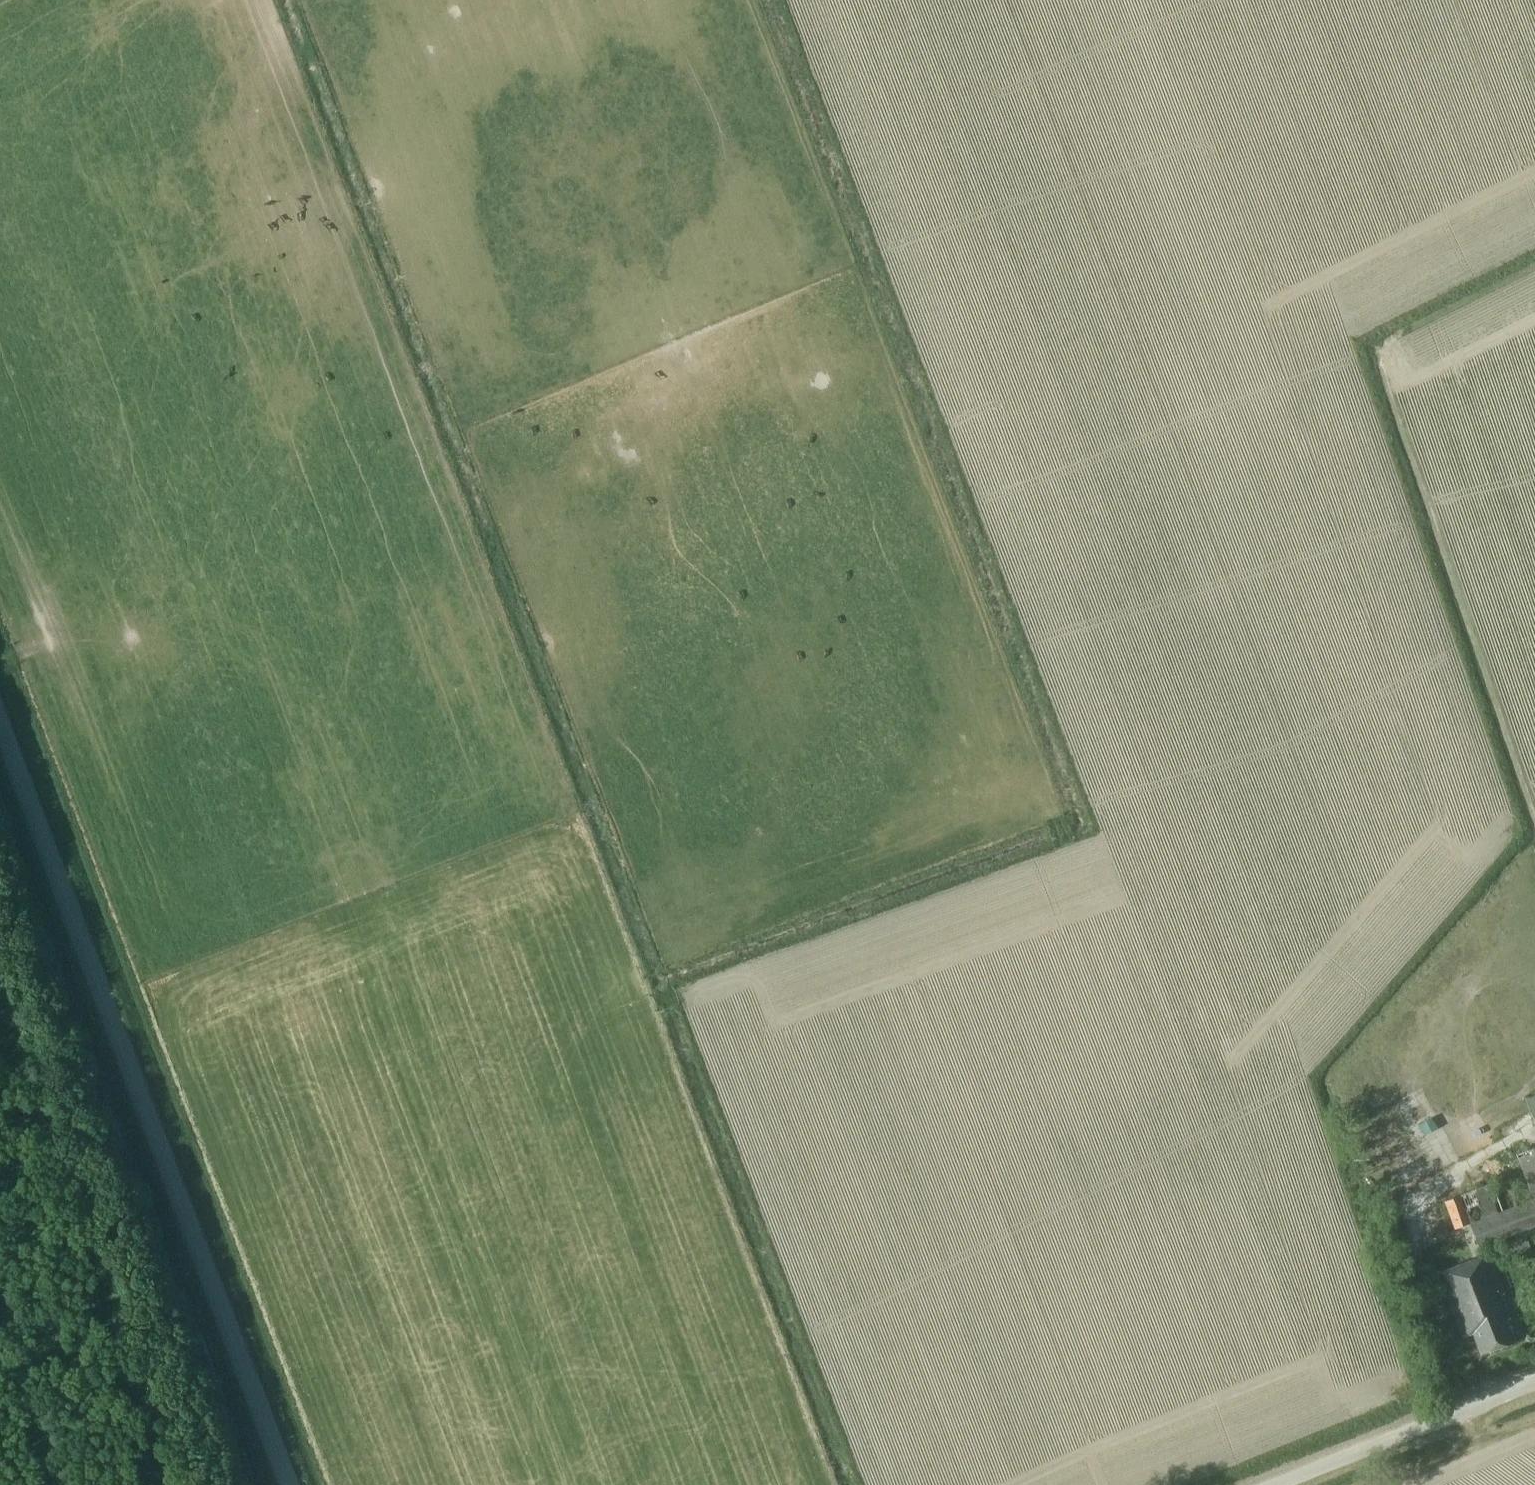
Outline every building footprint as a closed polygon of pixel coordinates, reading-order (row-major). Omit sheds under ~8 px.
[(1525,1098),(1534,1125),(1534,1094),(1525,1098)] [(1517,1154),(1534,1198),(1502,1210),(1492,1184),(1445,1201),(1456,1230),(1470,1225),(1479,1248),(1534,1226),(1534,1147),(1517,1154)] [(1511,1343),(1513,1343),(1505,1321),(1512,1318),(1489,1255),(1437,1274),(1461,1337),(1472,1333),(1480,1354),(1504,1346),(1506,1346),(1511,1345),(1511,1343)]
